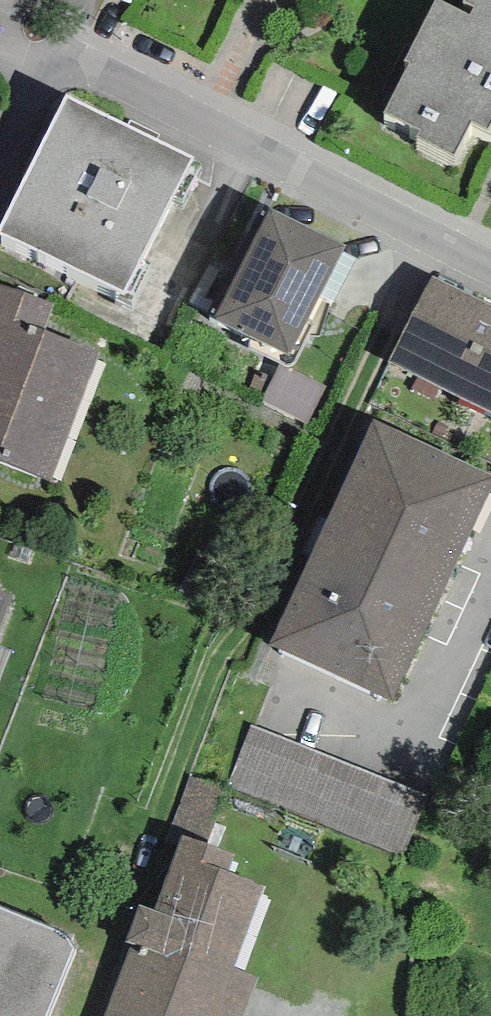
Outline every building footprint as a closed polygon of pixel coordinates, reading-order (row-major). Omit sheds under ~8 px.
[(464,1),(474,5),(470,14),(443,0),(435,0),(404,60),(410,64),(383,112),(420,131),(417,136),(454,157),(472,124),(490,134),(490,0),(464,0),(464,1)] [(124,293),(193,157),(67,94),(0,227),(0,233),(124,293)] [(342,251),(345,246),(270,208),(214,318),(288,355),(319,295),(342,251)] [(357,258),(342,251),(319,295),(334,303),(357,258)] [(432,276),(388,362),(490,412),(490,305),(432,276)] [(52,481),(100,352),(45,329),(54,306),(0,285),(0,462),(52,481)] [(309,424),(328,388),(281,364),(262,401),(309,424)] [(490,489),(490,475),(374,419),(269,644),(393,700),(490,489)] [(10,596),(0,592),(0,623),(10,596)] [(405,856),(430,795),(251,725),(227,786),(405,856)] [(184,835),(205,843),(226,788),(189,774),(163,842),(179,847),(184,835)] [(104,1015),(243,1015),(258,976),(234,967),(265,886),(227,871),(234,855),(205,843),(184,835),(179,847),(154,909),(139,904),(126,941),(131,943),(104,1015)] [(74,947),(66,936),(0,908),(0,1015),(47,1015),(74,947)]
